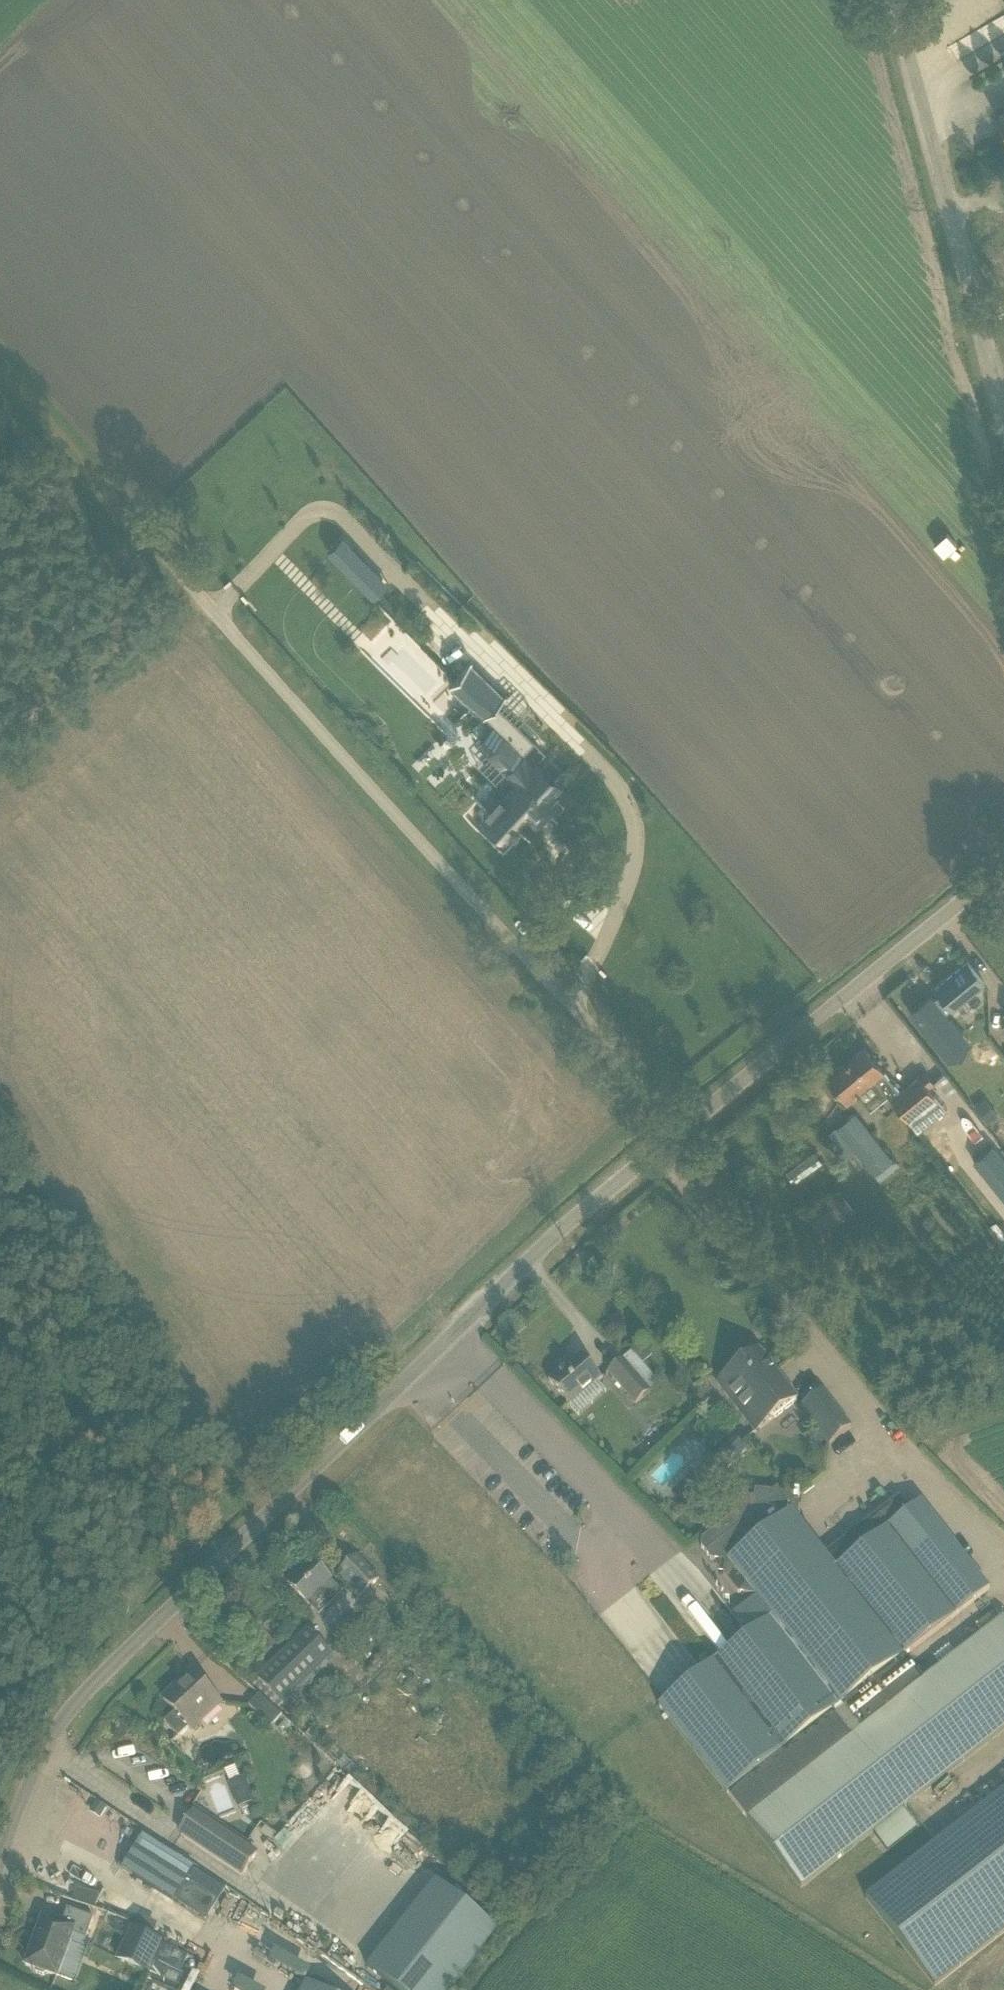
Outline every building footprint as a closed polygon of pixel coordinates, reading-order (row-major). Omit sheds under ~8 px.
[(342,537),(327,553),(365,592),(381,576),(342,537)] [(296,647),(337,609),(322,593),(281,631),(296,647)] [(472,660),(449,682),(505,737),(499,743),(498,741),(492,747),(494,748),(487,755),(516,784),(503,797),(500,794),(486,809),(488,812),(486,814),(493,820),(490,823),(501,834),(503,831),(507,834),(528,813),(537,821),(553,805),(547,799),(544,797),(556,785),(535,764),(534,763),(524,753),(536,741),(519,724),(498,704),(507,695),(507,694),(472,660)] [(930,999),(909,1016),(941,1055),(962,1037),(944,1015),(952,1007),(953,1009),(984,983),(980,978),(968,963),(937,988),(944,998),(936,1005),(930,999)] [(873,1083),(883,1095),(889,1102),(906,1123),(906,1122),(916,1135),(945,1110),(936,1098),(934,1099),(926,1089),(934,1083),(925,1072),(901,1092),(864,1047),(850,1059),(871,1085),(873,1083)] [(826,1078),(846,1103),(856,1096),(866,1109),(883,1095),(873,1083),(871,1085),(850,1059),(826,1078)] [(984,1099),(974,1106),(987,1123),(997,1116),(984,1099)] [(893,1160),(855,1113),(837,1127),(836,1127),(825,1136),(844,1161),(857,1151),(881,1181),(894,1170),(890,1164),(893,1160)] [(974,1161),(1003,1201),(1003,1161),(993,1146),(974,1161)] [(843,1194),(811,1217),(822,1232),(853,1209),(843,1194)] [(758,1350),(717,1382),(756,1431),(797,1400),(758,1350)] [(548,1380),(570,1406),(601,1379),(581,1357),(572,1364),(569,1361),(548,1380)] [(608,1371),(636,1403),(651,1390),(623,1358),(608,1371)] [(853,1426),(823,1389),(799,1407),(829,1444),(853,1426)] [(700,1472),(713,1484),(738,1458),(747,1449),(734,1437),(725,1445),(700,1472)] [(750,1635),(715,1663),(667,1701),(660,1705),(658,1707),(727,1794),(748,1820),(800,1887),(802,1889),(869,1837),(873,1834),(887,1851),(916,1827),(903,1810),(915,1800),(1003,1731),(1003,1618),(1003,1617),(922,1679),(905,1657),(990,1589),(922,1500),(854,1553),(843,1539),(824,1553),(798,1519),(799,1506),(793,1505),(794,1494),(781,1492),(778,1487),(773,1491),(755,1489),(754,1497),(737,1495),(735,1509),(700,1537),(699,1544),(711,1559),(720,1559),(719,1572),(723,1572),(723,1575),(737,1594),(756,1595),(756,1596),(733,1614),(750,1635)] [(357,1554),(338,1573),(360,1597),(380,1578),(357,1554)] [(343,1594),(330,1580),(311,1561),(289,1582),(308,1601),(306,1603),(319,1617),(343,1594)] [(282,1704),(332,1656),(307,1630),(257,1677),(282,1704)] [(164,1722),(178,1736),(179,1737),(189,1727),(192,1730),(221,1703),(192,1672),(163,1699),(175,1712),(164,1722)] [(273,1724),(282,1713),(259,1694),(250,1705),(273,1724)] [(229,1784),(238,1808),(253,1803),(244,1778),(229,1784)] [(866,1899),(934,1987),(1003,1932),(1003,1791),(866,1899)] [(96,1803),(91,1810),(100,1816),(105,1809),(96,1803)] [(269,1862),(257,1854),(194,1812),(180,1832),(255,1883),(269,1862)] [(279,1836),(273,1843),(281,1850),(292,1838),(284,1831),(279,1836)] [(142,1836),(122,1868),(174,1900),(187,1880),(218,1899),(225,1887),(194,1868),(142,1836)] [(366,1967),(395,1989),(450,1989),(456,1982),(498,1930),(435,1880),(394,1933),(366,1967)] [(25,1965),(34,1968),(37,1973),(44,1975),(49,1973),(57,1976),(72,1934),(86,1939),(94,1918),(67,1908),(62,1923),(43,1917),(25,1965)] [(162,1944),(163,1942),(133,1928),(118,1959),(148,1972),(149,1973),(162,1944)] [(247,1933),(240,1950),(309,1979),(314,1967),(294,1958),(300,1945),(263,1929),(260,1938),(247,1933)] [(148,1972),(144,1980),(165,1989),(182,1989),(188,1976),(181,1973),(188,1958),(162,1944),(149,1973),(148,1972)] [(306,1982),(301,1989),(322,1989),(306,1982)]
